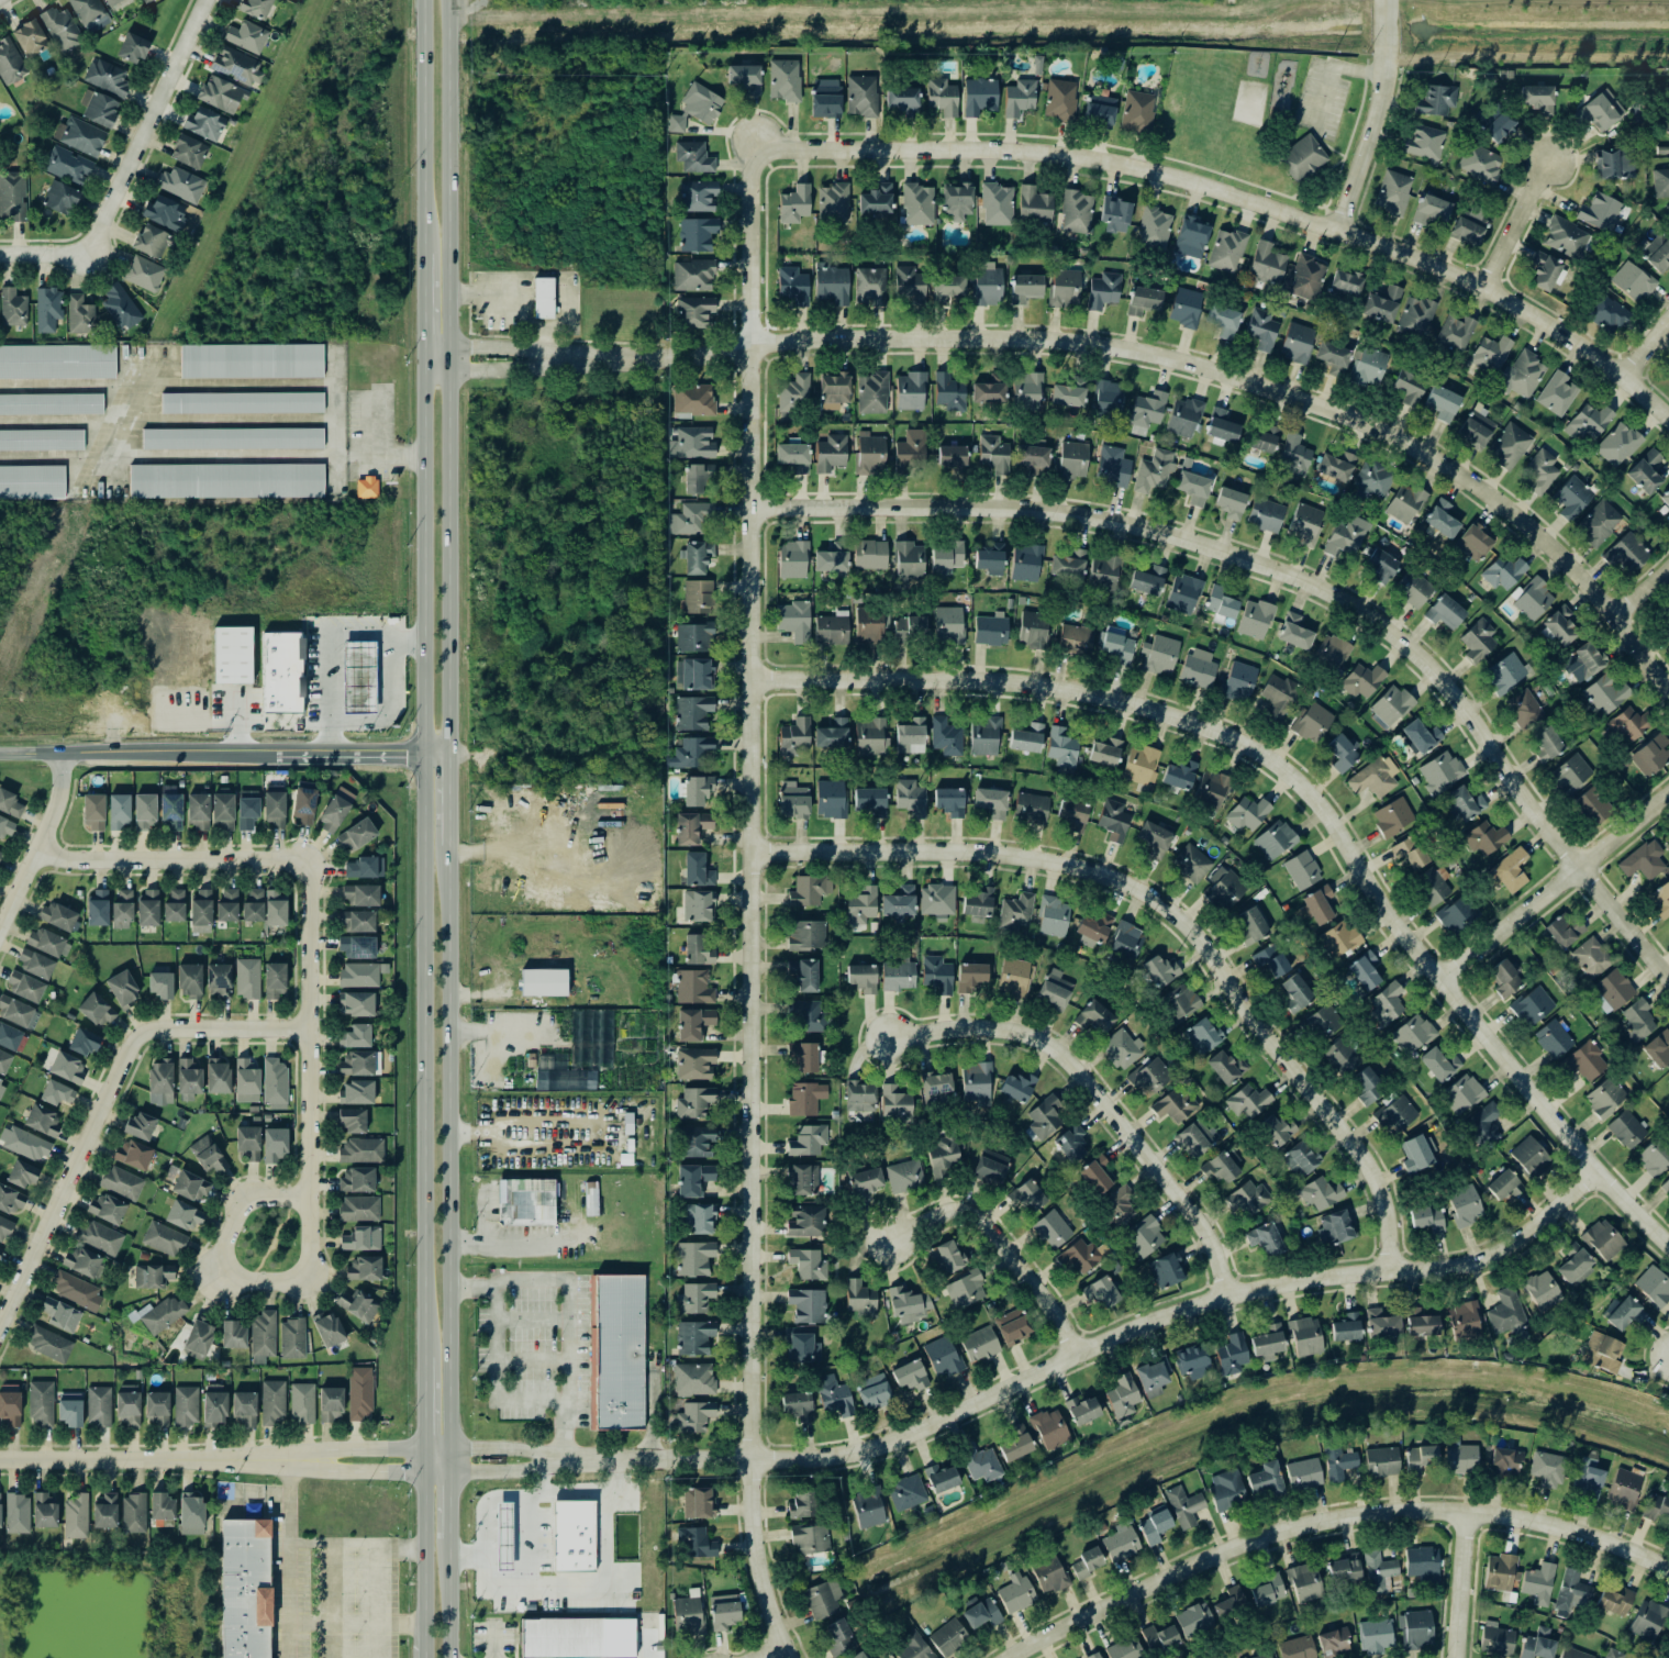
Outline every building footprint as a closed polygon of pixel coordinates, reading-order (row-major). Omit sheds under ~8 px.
[(82,26),(66,0),(97,0),(104,12),(104,16),(100,18),(98,18),(82,26)] [(263,21),(273,0),(241,0),(237,9),(263,21)] [(66,8),(57,13),(53,6),(40,13),(60,53),(84,41),(66,8)] [(11,33),(26,59),(49,46),(33,16),(20,24),(21,26),(11,33)] [(239,29),(224,25),(219,40),(261,54),(268,30),(242,21),(239,29)] [(141,65),(148,40),(125,33),(117,58),(141,65)] [(28,74),(8,34),(0,38),(0,78),(4,86),(28,74)] [(210,69),(258,88),(264,73),(257,71),(261,61),(220,45),(210,69)] [(1039,57),(1031,56),(1030,65),(1032,65),(1031,75),(1038,76),(1039,57)] [(123,99),(131,83),(122,78),(126,72),(94,57),(83,80),(123,99)] [(767,62),(767,98),(778,98),(778,100),(782,100),(782,102),(798,102),(797,78),(794,77),(794,62),(767,62)] [(723,67),(723,85),(743,86),(743,97),(756,97),(756,67),(723,67)] [(232,115),(244,90),(207,74),(196,99),(232,115)] [(845,77),(871,77),(871,93),(875,93),(875,119),(860,119),(860,115),(856,115),(856,111),(853,111),(853,114),(844,114),(845,77)] [(944,87),(944,79),(924,79),(924,102),(927,102),(927,108),(933,107),(933,109),(939,109),(939,118),(955,118),(955,87),(944,87)] [(1072,82),(1070,100),(1072,100),(1069,124),(1056,123),(1057,120),(1039,118),(1046,79),(1072,82)] [(1034,81),(1032,111),(1023,110),(1022,111),(1016,111),(1016,120),(1002,119),(1004,88),(1014,88),(1014,80),(1034,81)] [(690,81),(721,100),(705,126),(685,114),(682,116),(681,133),(666,132),(667,115),(678,115),(681,111),(678,110),(678,103),(690,81)] [(994,112),(995,81),(963,81),(961,118),(975,118),(975,111),(994,112)] [(1422,86),(1421,100),(1412,99),(1411,114),(1443,116),(1445,108),(1451,108),(1454,88),(1422,86)] [(1516,87),(1516,105),(1526,105),(1527,110),(1536,110),(1536,105),(1538,105),(1538,116),(1549,116),(1549,87),(1516,87)] [(809,88),(808,114),(826,114),(825,118),(836,118),(837,88),(809,88)] [(1603,88),(1573,111),(1583,124),(1588,121),(1596,133),(1623,113),(1603,88)] [(913,89),(882,89),(881,108),(897,108),(897,113),(908,113),(908,108),(913,108),(913,89)] [(81,116),(109,129),(120,104),(93,91),(81,116)] [(1124,91),(1117,127),(1130,130),(1130,131),(1133,132),(1133,134),(1146,136),(1150,113),(1148,112),(1151,96),(1124,91)] [(1108,131),(1113,100),(1086,94),(1079,124),(1108,131)] [(224,119),(224,123),(214,144),(203,138),(202,140),(178,127),(186,113),(191,116),(196,105),(224,119)] [(1500,110),(1512,123),(1507,127),(1511,132),(1494,146),(1479,130),(1500,110)] [(68,114),(67,118),(66,118),(64,122),(64,123),(65,123),(57,141),(94,157),(105,133),(68,114)] [(1660,130),(1668,136),(1668,118),(1660,130)] [(1409,124),(1405,138),(1401,137),(1398,152),(1435,162),(1442,133),(1409,124)] [(167,157),(188,167),(188,166),(197,170),(208,147),(177,133),(171,146),(173,147),(167,157)] [(1294,183),(1325,160),(1305,134),(1275,157),(1294,183)] [(701,142),(672,142),(672,162),(680,162),(680,173),(712,173),(712,158),(700,158),(701,142)] [(1467,142),(1454,167),(1490,186),(1496,176),(1493,174),(1495,169),(1494,169),(1500,158),(1467,142)] [(42,168),(80,186),(84,177),(80,176),(81,174),(87,177),(93,162),(75,154),(73,157),(69,155),(70,152),(53,144),(49,151),(48,149),(44,159),(45,160),(42,168)] [(1592,152),(1594,180),(1633,178),(1632,149),(1592,152)] [(154,186),(196,204),(206,181),(173,166),(169,175),(161,171),(154,186)] [(1666,166),(1666,169),(1649,171),(1654,199),(1668,197),(1668,166),(1666,166)] [(1383,170),(1369,210),(1398,219),(1406,196),(1403,194),(1409,179),(1383,170)] [(23,221),(0,221),(0,174),(3,174),(7,171),(15,171),(19,175),(23,175),(23,221)] [(52,179),(44,196),(43,205),(65,215),(70,204),(73,205),(79,192),(52,179)] [(715,181),(714,197),(706,196),(706,200),(712,200),(712,212),(677,212),(678,181),(715,181)] [(806,183),(806,216),(795,216),(795,223),(776,224),(776,196),(786,196),(786,193),(792,193),(792,183),(806,183)] [(815,188),(815,223),(843,223),(842,209),(845,209),(845,183),(831,183),(831,187),(826,187),(826,188),(815,188)] [(888,183),(888,214),(855,214),(854,196),(864,196),(864,191),(876,191),(876,183),(888,183)] [(900,183),(900,208),(902,208),(902,225),(931,225),(930,188),(917,188),(917,187),(914,187),(914,183),(900,183)] [(968,183),(969,214),(959,214),(959,223),(948,223),(948,214),(938,214),(938,188),(957,188),(957,183),(968,183)] [(993,187),(993,183),(979,183),(979,208),(981,208),(981,225),(1009,225),(1009,188),(998,188),(997,187),(993,187)] [(1019,185),(1015,226),(1048,230),(1050,197),(1033,194),(1034,186),(1019,185)] [(1058,213),(1060,189),(1075,191),(1075,193),(1079,193),(1078,196),(1091,198),(1086,235),(1059,232),(1061,214),(1058,213)] [(1592,191),(1620,204),(1605,233),(1571,218),(1578,204),(1587,209),(1588,204),(1585,204),(1592,191)] [(155,194),(149,204),(145,202),(138,215),(162,226),(162,225),(178,233),(182,222),(178,220),(181,214),(173,210),(175,204),(155,194)] [(1420,194),(1409,222),(1426,229),(1431,220),(1442,224),(1448,205),(1420,194)] [(1101,197),(1115,199),(1115,202),(1127,204),(1124,227),(1097,222),(1101,197)] [(1170,216),(1161,252),(1132,244),(1142,205),(1155,209),(1154,211),(1158,212),(1158,213),(1170,216)] [(1461,243),(1460,245),(1446,236),(1460,209),(1484,222),(1471,247),(1461,243)] [(1550,214),(1545,227),(1547,229),(1545,233),(1546,234),(1540,244),(1573,260),(1587,235),(1571,229),(1572,226),(1550,214)] [(1180,215),(1171,245),(1200,254),(1208,227),(1203,226),(1204,224),(1199,222),(1198,225),(1192,223),(1193,219),(1180,215)] [(678,220),(715,220),(715,234),(706,234),(706,238),(709,238),(709,252),(678,252),(678,220)] [(135,234),(129,247),(158,260),(165,246),(174,251),(178,240),(145,224),(140,236),(135,234)] [(1246,235),(1237,259),(1235,258),(1230,275),(1203,265),(1215,231),(1226,234),(1226,233),(1231,234),(1232,231),(1246,235)] [(1658,275),(1668,265),(1668,242),(1660,232),(1637,254),(1658,275)] [(1256,240),(1269,244),(1267,253),(1271,254),(1272,253),(1286,257),(1276,288),(1244,277),(1256,240)] [(1534,251),(1560,264),(1544,292),(1527,283),(1533,276),(1528,274),(1533,266),(1535,267),(1535,266),(1536,267),(1537,266),(1528,262),(1534,251)] [(1298,253),(1288,277),(1291,278),(1287,292),(1312,301),(1324,268),(1310,262),(1311,258),(1298,253)] [(133,254),(122,278),(152,293),(154,292),(156,288),(156,286),(164,268),(133,254)] [(1626,259),(1656,283),(1636,305),(1606,281),(1626,259)] [(712,260),(712,276),(709,276),(709,279),(704,279),(704,281),(708,281),(708,290),(670,291),(671,263),(688,263),(688,260),(712,260)] [(813,263),(827,263),(827,269),(844,269),(845,307),(813,307),(813,263)] [(991,263),(991,268),(1000,268),(1000,301),(993,301),(993,304),(971,304),(971,263),(991,263)] [(893,267),(911,266),(912,276),(923,276),(923,305),(893,305),(893,267)] [(805,275),(806,308),(777,308),(776,268),(795,268),(795,276),(805,275)] [(853,269),(882,269),(882,307),(853,307),(853,269)] [(1048,269),(1045,307),(1059,308),(1059,307),(1073,308),(1077,271),(1048,269)] [(1332,271),(1347,277),(1349,272),(1360,276),(1354,298),(1326,288),(1332,271)] [(1119,275),(1116,301),(1105,300),(1105,302),(1100,302),(1099,311),(1084,310),(1088,278),(1099,279),(1099,272),(1119,275)] [(1009,277),(1039,276),(1039,299),(1023,299),(1023,305),(1009,305),(1009,277)] [(928,277),(961,277),(961,296),(950,296),(949,298),(944,298),(944,307),(928,307),(928,277)] [(554,278),(534,278),(533,319),(553,319),(554,278)] [(114,280),(141,318),(125,329),(123,325),(118,329),(99,303),(105,298),(102,293),(104,291),(103,289),(114,280)] [(1386,283),(1400,290),(1387,326),(1357,314),(1366,291),(1381,297),(1386,283)] [(0,287),(0,288),(1,326),(28,326),(27,296),(15,296),(15,287),(0,287)] [(1128,287),(1124,315),(1138,318),(1139,311),(1156,313),(1159,292),(1128,287)] [(36,288),(37,333),(55,333),(55,319),(61,319),(60,288),(36,288)] [(1203,296),(1193,332),(1179,327),(1180,325),(1176,324),(1176,322),(1166,320),(1173,288),(1203,296)] [(1599,290),(1629,315),(1620,327),(1617,325),(1615,329),(1611,325),(1604,333),(1579,314),(1599,290)] [(67,293),(67,332),(91,332),(91,326),(93,326),(93,304),(81,304),(80,293),(67,293)] [(1423,300),(1434,304),(1422,336),(1394,325),(1405,298),(1415,301),(1416,300),(1423,302),(1423,300)] [(712,299),(712,313),(703,313),(703,318),(708,318),(708,327),(674,329),(674,299),(712,299)] [(1206,304),(1201,321),(1219,327),(1215,337),(1227,341),(1236,314),(1206,304)] [(1250,308),(1269,313),(1267,321),(1277,324),(1268,354),(1254,349),(1256,342),(1242,337),(1250,308)] [(1460,315),(1473,322),(1459,353),(1433,340),(1444,316),(1457,323),(1460,315)] [(1288,322),(1276,356),(1291,361),(1290,363),(1303,367),(1310,346),(1308,346),(1313,331),(1288,322)] [(1498,336),(1511,343),(1492,376),(1477,368),(1472,376),(1461,370),(1480,337),(1493,345),(1498,336)] [(1315,342),(1347,352),(1340,370),(1338,369),(1335,378),(1324,374),(1327,366),(1310,359),(1315,342)] [(111,377),(110,344),(0,346),(0,378),(111,377)] [(177,345),(319,344),(320,378),(179,379),(177,345)] [(1357,345),(1386,355),(1375,387),(1364,383),(1362,387),(1345,380),(1357,345)] [(1521,348),(1533,356),(1532,358),(1545,367),(1524,400),(1501,386),(1510,370),(1507,369),(1521,348)] [(1400,367),(1384,397),(1411,410),(1426,380),(1400,367)] [(1554,369),(1532,401),(1556,419),(1576,390),(1568,386),(1567,388),(1561,385),(1566,378),(1554,369)] [(845,371),(846,402),(833,403),(833,410),(816,410),(815,377),(834,377),(834,372),(845,371)] [(884,371),(886,396),(882,397),(882,413),(855,413),(855,376),(866,376),(866,375),(869,375),(869,371),(884,371)] [(924,371),(924,393),(921,393),(921,409),(893,409),(893,377),(903,377),(903,371),(924,371)] [(806,374),(804,413),(785,412),(783,418),(775,418),(777,383),(786,383),(786,382),(792,382),(792,372),(806,374)] [(932,372),(946,372),(946,381),(965,381),(965,411),(943,411),(943,404),(932,405),(932,372)] [(1001,372),(1001,402),(968,402),(968,383),(987,383),(987,372),(1001,372)] [(1037,372),(1038,402),(1009,402),(1009,375),(1025,374),(1025,372),(1037,372)] [(1083,377),(1079,408),(1045,403),(1047,385),(1068,387),(1069,375),(1083,377)] [(1105,382),(1106,381),(1093,379),(1088,409),(1114,413),(1119,385),(1105,382)] [(670,386),(670,413),(687,412),(687,415),(712,414),(712,401),(708,401),(708,397),(706,397),(706,386),(670,386)] [(1431,386),(1458,400),(1445,425),(1433,419),(1436,412),(1421,404),(1431,386)] [(1165,393),(1157,423),(1147,421),(1145,427),(1126,423),(1134,396),(1142,398),(1142,397),(1148,398),(1150,389),(1165,393)] [(159,393),(321,392),(321,413),(159,414),(159,393)] [(99,413),(0,414),(0,394),(98,393),(99,413)] [(1189,399),(1188,401),(1183,399),(1182,402),(1172,400),(1162,431),(1188,438),(1192,424),(1195,424),(1202,403),(1189,399)] [(1601,407),(1612,415),(1590,441),(1578,431),(1570,439),(1559,430),(1582,403),(1594,413),(1601,407)] [(1224,410),(1221,421),(1236,426),(1232,443),(1202,434),(1211,407),(1224,410)] [(1470,411),(1493,425),(1477,453),(1464,445),(1467,442),(1456,434),(1470,411)] [(1632,430),(1642,438),(1625,457),(1623,455),(1612,467),(1591,448),(1616,421),(1628,432),(1632,430)] [(1505,422),(1531,439),(1505,475),(1493,466),(1495,464),(1491,461),(1496,455),(1487,448),(1505,422)] [(1264,423),(1277,429),(1268,455),(1242,446),(1247,429),(1260,433),(1264,423)] [(709,438),(709,427),(672,427),(674,458),(712,457),(712,443),(703,443),(703,438),(709,438)] [(79,450),(0,450),(0,429),(80,429),(79,450)] [(140,429),(320,429),(320,448),(141,448),(140,429)] [(922,430),(922,463),(901,463),(901,467),(892,467),(892,443),(902,443),(902,430),(922,430)] [(1286,431),(1299,436),(1295,445),(1302,447),(1301,448),(1311,452),(1302,478),(1284,471),(1289,461),(1277,457),(1286,431)] [(843,435),(842,466),(827,466),(827,474),(813,472),(814,442),(823,442),(823,435),(843,435)] [(1006,445),(1005,467),(976,465),(977,435),(993,436),(993,444),(1006,445)] [(881,437),(880,472),(867,472),(867,476),(852,476),(852,453),(854,453),(855,437),(881,437)] [(1042,439),(1042,447),(1046,447),(1044,468),(1041,467),(1039,478),(1030,477),(1031,466),(1012,464),(1014,445),(1022,446),(1023,437),(1042,439)] [(1058,439),(1087,443),(1083,478),(1072,477),(1072,479),(1060,478),(1061,474),(1055,474),(1058,439)] [(805,445),(805,474),(790,474),(790,465),(771,465),(771,445),(805,445)] [(1099,445),(1121,449),(1119,459),(1130,461),(1124,489),(1091,481),(1099,445)] [(963,446),(963,465),(935,465),(935,446),(963,446)] [(1153,448),(1148,461),(1138,459),(1130,491),(1144,494),(1146,486),(1161,490),(1171,453),(1153,448)] [(1537,448),(1553,460),(1548,466),(1556,472),(1536,499),(1522,488),(1531,477),(1522,469),(1537,448)] [(1649,448),(1637,460),(1634,457),(1618,472),(1643,498),(1659,482),(1647,471),(1659,459),(1649,448)] [(1354,457),(1342,483),(1311,470),(1318,454),(1336,461),(1340,452),(1354,457)] [(1369,459),(1367,464),(1362,461),(1346,490),(1364,500),(1367,493),(1379,500),(1394,474),(1369,459)] [(126,464),(320,464),(321,498),(127,498),(126,464)] [(680,465),(680,494),(700,494),(700,479),(711,479),(711,465),(680,465)] [(62,500),(0,500),(0,466),(60,466),(62,500)] [(1177,470),(1170,488),(1182,492),(1182,494),(1188,496),(1186,503),(1200,509),(1209,481),(1177,470)] [(1569,476),(1592,494),(1566,524),(1555,514),(1561,507),(1550,498),(1569,476)] [(353,479),(376,479),(376,499),(354,499),(353,479)] [(1401,479),(1427,494),(1415,513),(1412,511),(1403,525),(1381,511),(1401,479)] [(1655,499),(1668,513),(1668,485),(1655,499)] [(1216,486),(1210,504),(1215,507),(1215,509),(1224,512),(1223,516),(1235,521),(1244,496),(1216,486)] [(1255,497),(1283,507),(1273,534),(1261,530),(1261,532),(1245,525),(1255,497)] [(1437,497),(1449,505),(1443,515),(1457,525),(1446,541),(1420,522),(1437,497)] [(1599,497),(1621,518),(1592,549),(1582,539),(1585,536),(1573,525),(1599,497)] [(1295,502),(1282,535),(1298,542),(1297,544),(1309,548),(1317,528),(1315,527),(1321,512),(1295,502)] [(710,503),(679,503),(679,514),(668,514),(668,534),(697,534),(697,522),(698,522),(698,516),(710,516),(710,503)] [(1342,527),(1348,514),(1366,523),(1351,555),(1339,549),(1334,559),(1320,553),(1333,523),(1342,527)] [(1489,543),(1473,561),(1450,543),(1469,520),(1481,528),(1478,533),(1489,543)] [(1626,531),(1648,555),(1625,576),(1612,560),(1605,566),(1596,557),(1626,531)] [(806,541),(806,557),(803,557),(803,577),(777,577),(777,544),(780,544),(780,541),(806,541)] [(883,542),(871,542),(871,541),(857,541),(857,543),(850,543),(852,569),(884,569),(883,542)] [(893,564),(890,564),(890,542),(910,541),(910,546),(921,546),(922,579),(893,579),(893,564)] [(945,549),(945,541),(960,541),(960,567),(948,567),(948,568),(927,568),(927,549),(945,549)] [(711,542),(711,556),(702,557),(702,565),(700,565),(700,575),(681,575),(680,543),(711,542)] [(1001,543),(999,576),(983,576),(984,569),(970,569),(971,550),(977,550),(978,547),(987,547),(988,543),(1001,543)] [(1042,546),(1039,565),(1036,565),(1034,581),(1006,578),(1011,546),(1016,546),(1016,543),(1042,546)] [(1083,550),(1078,580),(1045,575),(1049,555),(1065,558),(1067,547),(1083,550)] [(1371,547),(1394,563),(1379,585),(1369,579),(1373,572),(1360,564),(1371,547)] [(844,552),(843,571),(810,571),(811,552),(844,552)] [(1120,557),(1116,574),(1114,574),(1111,590),(1083,585),(1089,557),(1101,559),(1102,554),(1120,557)] [(1516,558),(1526,568),(1503,591),(1496,583),(1491,589),(1477,576),(1499,554),(1510,565),(1516,558)] [(1150,565),(1164,569),(1154,598),(1123,588),(1130,569),(1147,575),(1150,565)] [(1407,567),(1433,588),(1414,610),(1404,602),(1403,604),(1388,592),(1407,567)] [(1178,576),(1178,574),(1202,581),(1197,597),(1194,596),(1188,615),(1162,607),(1172,575),(1178,576)] [(1533,575),(1545,586),(1543,589),(1553,599),(1528,623),(1509,604),(1521,592),(1518,590),(1533,575)] [(681,580),(681,613),(710,613),(710,580),(681,580)] [(1210,583),(1221,587),(1217,596),(1236,602),(1231,619),(1201,609),(1210,583)] [(1438,593),(1420,615),(1432,625),(1436,620),(1449,631),(1462,614),(1438,593)] [(1255,604),(1256,601),(1275,607),(1269,622),(1267,622),(1260,641),(1233,632),(1244,600),(1255,604)] [(808,601),(806,645),(789,645),(790,631),(774,631),(775,605),(789,605),(789,601),(808,601)] [(1651,615),(1668,601),(1668,642),(1667,644),(1658,633),(1662,630),(1651,615)] [(1560,603),(1538,624),(1559,647),(1573,635),(1567,628),(1569,626),(1565,621),(1571,614),(1560,603)] [(854,608),(853,644),(879,644),(879,608),(854,608)] [(931,608),(959,608),(959,628),(961,628),(961,645),(944,645),(944,641),(931,641),(931,608)] [(1019,610),(1045,613),(1042,650),(1025,649),(1025,645),(1015,644),(1019,610)] [(1000,617),(1000,612),(992,611),(992,617),(972,616),(971,643),(983,644),(983,645),(997,646),(997,644),(1004,645),(1005,617),(1000,617)] [(1284,611),(1299,616),(1294,627),(1310,634),(1303,652),(1273,638),(1284,611)] [(813,616),(846,616),(845,644),(812,644),(813,616)] [(891,616),(923,617),(923,644),(891,643),(891,616)] [(1479,616),(1493,632),(1488,636),(1494,643),(1471,666),(1461,656),(1468,649),(1457,638),(1479,616)] [(708,636),(711,636),(711,624),(674,624),(672,650),(708,650),(708,636)] [(1059,624),(1091,630),(1087,657),(1055,652),(1059,624)] [(213,627),(214,683),(252,682),(251,626),(213,627)] [(260,631),(259,715),(301,715),(301,703),(304,703),(304,676),(302,676),(302,665),(304,665),(304,634),(302,634),(302,631),(260,631)] [(1101,633),(1133,641),(1126,667),(1113,664),(1114,655),(1097,650),(1101,633)] [(1150,633),(1147,644),(1139,642),(1136,653),(1143,655),(1138,669),(1150,672),(1151,671),(1167,677),(1178,642),(1150,633)] [(1327,638),(1329,635),(1350,647),(1339,666),(1336,664),(1333,668),(1311,655),(1323,635),(1327,638)] [(1600,652),(1606,660),(1582,680),(1567,660),(1572,656),(1570,653),(1584,642),(1594,655),(1600,652)] [(1184,654),(1189,655),(1191,647),(1210,654),(1206,661),(1214,665),(1206,689),(1176,679),(1184,654)] [(1510,652),(1480,674),(1489,687),(1487,688),(1494,699),(1504,692),(1502,690),(1525,674),(1510,652)] [(705,659),(705,661),(714,663),(714,689),(680,689),(680,687),(674,687),(674,663),(680,663),(680,659),(705,659)] [(1230,659),(1217,696),(1230,700),(1231,697),(1244,701),(1255,669),(1230,659)] [(1373,665),(1384,674),(1364,699),(1356,692),(1350,698),(1336,686),(1355,663),(1367,672),(1373,665)] [(1611,668),(1631,694),(1600,717),(1580,691),(1611,668)] [(1270,674),(1282,681),(1283,678),(1299,688),(1297,690),(1300,692),(1283,720),(1265,709),(1267,703),(1256,697),(1270,674)] [(1400,689),(1414,702),(1399,717),(1397,715),(1386,726),(1367,708),(1390,685),(1397,691),(1400,689)] [(1524,688),(1543,715),(1520,731),(1501,704),(1524,688)] [(703,712),(703,716),(705,716),(705,731),(672,731),(672,697),(712,697),(712,712),(703,712)] [(1311,700),(1298,717),(1297,716),(1287,730),(1302,741),(1304,738),(1312,744),(1333,715),(1311,700)] [(1625,705),(1636,717),(1644,711),(1653,722),(1621,747),(1602,724),(1625,705)] [(806,716),(806,746),(793,746),(793,756),(777,756),(776,727),(786,727),(786,725),(791,725),(791,716),(806,716)] [(882,716),(867,717),(867,719),(853,719),(854,754),(879,754),(879,732),(882,732),(882,716)] [(922,716),(922,745),(906,745),(906,753),(891,753),(891,725),(904,725),(904,716),(922,716)] [(944,725),(944,716),(928,716),(928,748),(939,748),(939,756),(959,756),(959,727),(949,727),(949,725),(944,725)] [(999,717),(998,739),(995,739),(994,754),(968,753),(968,719),(983,719),(983,716),(999,717)] [(828,717),(843,717),(844,747),(811,747),(810,728),(828,728),(828,717)] [(1412,719),(1423,733),(1433,725),(1442,737),(1416,756),(1397,730),(1412,719)] [(1041,724),(1036,754),(1004,749),(1008,730),(1025,733),(1027,722),(1041,724)] [(1062,727),(1060,737),(1076,741),(1071,769),(1053,766),(1054,758),(1043,756),(1047,725),(1062,727)] [(1545,726),(1560,748),(1539,764),(1532,753),(1536,750),(1528,738),(1545,726)] [(1657,731),(1666,743),(1660,746),(1668,757),(1642,778),(1625,756),(1657,731)] [(1335,734),(1322,747),(1334,760),(1328,765),(1337,776),(1357,756),(1335,734)] [(1105,737),(1120,741),(1113,769),(1083,761),(1088,742),(1103,746),(1105,737)] [(679,747),(679,738),(711,738),(711,752),(700,750),(700,769),(671,768),(671,747),(679,747)] [(1138,750),(1139,746),(1157,752),(1151,771),(1154,772),(1150,783),(1145,781),(1144,787),(1117,778),(1127,746),(1138,750)] [(1443,752),(1415,768),(1429,791),(1446,780),(1448,782),(1464,774),(1456,763),(1451,766),(1443,752)] [(1573,753),(1590,772),(1562,795),(1546,775),(1573,753)] [(1378,755),(1389,770),(1387,772),(1395,785),(1376,800),(1370,792),(1369,793),(1364,787),(1353,795),(1343,781),(1378,755)] [(1624,757),(1628,764),(1624,768),(1618,761),(1624,757)] [(1194,764),(1186,791),(1157,782),(1162,765),(1175,769),(1178,758),(1194,764)] [(1232,779),(1216,774),(1216,775),(1203,768),(1188,802),(1213,813),(1220,798),(1223,799),(1232,779)] [(711,777),(711,792),(704,792),(704,799),(699,799),(699,806),(680,806),(680,777),(711,777)] [(892,779),(913,779),(913,786),(924,786),(925,820),(909,821),(909,810),(903,810),(903,809),(893,809),(892,779)] [(298,781),(297,787),(296,787),(291,814),(293,816),(299,817),(298,822),(310,824),(315,791),(314,790),(315,783),(298,781)] [(793,788),(793,781),(779,781),(779,788),(777,788),(776,814),(793,814),(793,819),(805,819),(805,788),(793,788)] [(814,781),(841,781),(841,797),(844,797),(844,817),(820,819),(820,814),(814,814),(814,781)] [(159,793),(160,793),(160,785),(176,785),(176,788),(180,788),(180,793),(181,793),(181,831),(167,831),(167,825),(164,825),(160,823),(160,821),(159,821),(159,793)] [(264,791),(266,791),(266,785),(282,785),(282,790),(286,790),(286,830),(270,830),(270,822),(267,822),(264,821),(264,791)] [(1468,800),(1478,794),(1486,806),(1459,823),(1442,795),(1458,785),(1468,800)] [(1592,785),(1612,811),(1585,832),(1566,805),(1592,785)] [(321,827),(331,834),(336,825),(337,825),(351,804),(349,804),(354,795),(340,786),(334,794),(333,794),(319,817),(320,821),(323,823),(321,827)] [(13,801),(15,795),(0,788),(0,811),(19,819),(25,806),(13,801)] [(211,793),(211,822),(214,825),(219,825),(219,830),(232,830),(232,820),(233,820),(233,793),(231,793),(231,791),(227,788),(219,788),(216,790),(216,793),(211,793)] [(930,789),(960,788),(961,819),(946,819),(946,812),(941,812),(941,808),(930,808),(930,789)] [(849,789),(883,789),(883,819),(869,820),(868,809),(849,809),(849,789)] [(970,789),(1004,792),(1001,822),(987,820),(987,810),(969,808),(970,789)] [(257,798),(257,790),(238,790),(238,799),(237,799),(237,831),(253,831),(253,821),(256,821),(256,817),(259,817),(259,798),(257,798)] [(1015,792),(1046,797),(1043,825),(1016,821),(1017,815),(1011,814),(1015,792)] [(104,794),(84,795),(85,831),(104,831),(104,794)] [(155,794),(134,794),(134,829),(156,829),(155,794)] [(188,794),(188,820),(188,823),(190,824),(194,824),(194,831),(208,831),(208,794),(188,794)] [(109,795),(109,828),(130,828),(130,795),(109,795)] [(1259,799),(1269,806),(1249,831),(1242,824),(1236,830),(1223,819),(1242,795),(1254,805),(1259,799)] [(1377,823),(1370,813),(1399,797),(1412,820),(1394,830),(1397,832),(1382,841),(1373,824),(1377,823)] [(1119,812),(1121,805),(1103,799),(1094,825),(1102,828),(1101,830),(1106,832),(1103,841),(1117,845),(1128,815),(1119,812)] [(1057,802),(1065,804),(1065,801),(1086,806),(1079,835),(1068,832),(1069,825),(1064,824),(1065,820),(1054,816),(1057,802)] [(671,813),(709,813),(709,828),(693,828),(693,846),(671,846),(671,813)] [(334,837),(343,849),(347,846),(351,849),(354,850),(356,848),(356,849),(378,834),(365,815),(334,837)] [(0,816),(0,839),(6,842),(15,823),(0,816)] [(1507,838),(1500,827),(1493,831),(1486,819),(1454,839),(1461,850),(1468,846),(1477,858),(1507,838)] [(1275,820),(1279,825),(1281,823),(1287,830),(1288,828),(1298,841),(1286,850),(1283,848),(1267,861),(1249,841),(1275,820)] [(1141,821),(1169,835),(1157,861),(1142,854),(1146,845),(1133,838),(1141,821)] [(1413,847),(1407,837),(1387,848),(1392,859),(1400,855),(1409,871),(1426,861),(1417,845),(1413,847)] [(1644,844),(1643,843),(1614,865),(1624,878),(1635,869),(1645,881),(1664,868),(1655,858),(1661,853),(1650,839),(1644,844)] [(1184,844),(1210,864),(1192,887),(1175,871),(1180,864),(1173,858),(1184,844)] [(1516,845),(1526,857),(1514,867),(1525,880),(1509,893),(1498,880),(1492,886),(1484,877),(1491,871),(1488,868),(1516,845)] [(1303,850),(1310,861),(1311,860),(1317,872),(1315,873),(1318,878),(1297,891),(1280,864),(1303,850)] [(700,870),(700,853),(680,853),(680,886),(712,887),(712,870),(700,870)] [(345,863),(345,878),(383,877),(383,868),(377,869),(377,856),(357,857),(357,863),(345,863)] [(1429,866),(1449,892),(1427,908),(1409,881),(1429,866)] [(1217,867),(1223,871),(1226,868),(1247,887),(1221,915),(1200,897),(1210,886),(1205,881),(1217,867)] [(792,892),(792,877),(823,876),(823,883),(828,883),(828,893),(824,893),(824,897),(817,897),(817,905),(785,906),(785,892),(792,892)] [(1667,878),(1668,881),(1668,913),(1659,921),(1650,910),(1654,906),(1646,897),(1657,889),(1656,888),(1667,878)] [(952,886),(952,914),(917,914),(917,889),(924,889),(924,883),(939,884),(939,886),(952,886)] [(1324,883),(1331,897),(1321,902),(1329,916),(1313,926),(1298,900),(1324,883)] [(911,884),(911,915),(879,915),(879,897),(897,897),(897,884),(911,884)] [(379,885),(344,885),(344,906),(378,906),(379,885)] [(874,886),(874,917),(863,917),(863,924),(844,925),(844,897),(853,897),(853,894),(858,894),(858,886),(874,886)] [(990,888),(988,916),(959,914),(960,895),(968,897),(968,892),(978,892),(978,887),(990,888)] [(111,901),(112,929),(132,929),(131,889),(118,890),(118,901),(111,901)] [(184,921),(185,890),(170,889),(169,903),(163,903),(163,921),(184,921)] [(237,922),(238,889),(222,889),(222,903),(216,903),(216,921),(237,922)] [(263,889),(248,889),(248,903),(242,903),(242,921),(263,921),(263,889)] [(87,926),(108,925),(108,891),(87,891),(87,926)] [(138,926),(159,925),(158,891),(137,891),(138,926)] [(191,933),(212,933),(211,891),(190,892),(191,933)] [(286,926),(287,892),(265,891),(264,925),(286,926)] [(712,892),(711,923),(680,922),(680,891),(712,892)] [(1016,900),(1017,892),(1032,894),(1026,925),(1016,924),(1014,932),(994,927),(1000,899),(1009,901),(1010,899),(1016,900)] [(1445,905),(1444,903),(1431,914),(1443,928),(1447,924),(1457,937),(1479,919),(1459,894),(1445,905)] [(1039,895),(1035,916),(1038,917),(1035,933),(1064,938),(1069,909),(1056,906),(1058,899),(1039,895)] [(37,918),(69,934),(78,914),(47,899),(37,918)] [(1249,906),(1251,909),(1256,905),(1267,923),(1262,926),(1267,933),(1242,948),(1235,936),(1242,932),(1233,916),(1249,906)] [(375,931),(374,911),(336,911),(337,932),(375,931)] [(1095,917),(1099,912),(1111,919),(1098,946),(1070,932),(1079,915),(1087,920),(1090,915),(1095,917)] [(1576,920),(1583,930),(1559,950),(1540,928),(1554,916),(1565,930),(1576,920)] [(1345,917),(1360,943),(1347,952),(1346,949),(1332,958),(1317,935),(1345,917)] [(1117,920),(1108,939),(1109,941),(1104,949),(1130,961),(1144,933),(1117,920)] [(823,921),(824,948),(805,948),(805,952),(783,952),(783,932),(790,932),(790,921),(823,921)] [(34,925),(25,942),(61,961),(70,944),(34,925)] [(680,935),(699,935),(699,948),(702,948),(702,950),(712,950),(712,965),(680,965),(680,935)] [(1589,935),(1567,954),(1588,980),(1611,961),(1589,935)] [(375,958),(375,937),(340,936),(340,958),(375,958)] [(1271,943),(1287,969),(1270,979),(1260,964),(1255,967),(1248,957),(1271,943)] [(15,965),(48,980),(56,962),(23,948),(15,965)] [(1366,949),(1342,967),(1361,993),(1376,981),(1367,969),(1376,962),(1366,949)] [(939,964),(939,956),(921,956),(920,986),(933,986),(933,994),(948,995),(949,964),(939,964)] [(1151,956),(1156,962),(1160,960),(1164,965),(1170,960),(1178,972),(1153,990),(1137,966),(1151,956)] [(1002,957),(1027,962),(1024,979),(1027,979),(1024,1000),(1009,997),(1010,991),(997,989),(1002,957)] [(259,998),(259,959),(236,959),(236,998),(259,998)] [(1501,959),(1521,984),(1500,1001),(1491,990),(1496,986),(1484,971),(1501,959)] [(812,961),(812,992),(793,992),(793,982),(789,983),(789,975),(793,975),(793,961),(812,961)] [(912,962),(912,988),(895,988),(895,992),(891,992),(891,990),(879,991),(879,962),(912,962)] [(285,963),(264,963),(264,997),(285,997),(285,963)] [(378,987),(378,963),(340,963),(340,987),(378,987)] [(201,996),(202,964),(178,964),(178,996),(201,996)] [(231,964),(206,964),(207,996),(231,996),(231,964)] [(954,965),(983,965),(983,988),(968,988),(968,993),(954,993),(954,965)] [(874,995),(874,966),(842,966),(842,984),(844,984),(850,984),(852,984),(852,989),(859,989),(859,995),(874,995)] [(1057,979),(1059,972),(1050,968),(1047,975),(1044,973),(1033,998),(1048,1004),(1046,1008),(1057,1013),(1070,986),(1057,979)] [(1625,983),(1626,982),(1620,972),(1617,973),(1613,968),(1591,986),(1610,1011),(1633,992),(1625,983)] [(119,1009),(140,999),(127,969),(106,979),(119,1009)] [(521,996),(567,996),(566,969),(521,970),(521,996)] [(705,969),(705,980),(703,980),(703,989),(712,989),(712,1004),(672,1004),(672,970),(705,969)] [(45,983),(12,971),(5,992),(38,1003),(45,983)] [(1291,972),(1312,998),(1289,1015),(1281,1005),(1288,1001),(1276,986),(1291,972)] [(173,973),(148,973),(148,993),(156,993),(156,1000),(172,1000),(173,973)] [(1391,980),(1400,991),(1392,997),(1402,1010),(1377,1030),(1365,1015),(1372,1010),(1365,1001),(1391,980)] [(1200,1005),(1188,988),(1183,990),(1179,982),(1155,999),(1170,1022),(1187,1011),(1189,1013),(1200,1005)] [(1520,998),(1518,995),(1504,1005),(1515,1021),(1518,1019),(1525,1027),(1553,1006),(1536,984),(1520,998)] [(118,1014),(92,990),(76,1007),(102,1031),(118,1014)] [(373,1017),(373,993),(340,992),(340,1016),(373,1017)] [(1,996),(0,998),(0,1019),(27,1027),(34,1006),(1,996)] [(1644,1011),(1647,1008),(1638,997),(1620,1013),(1627,1023),(1618,1030),(1632,1045),(1654,1026),(1649,1021),(1651,1019),(1644,1011)] [(1070,1021),(1088,999),(1112,1020),(1100,1034),(1087,1023),(1080,1030),(1070,1021)] [(824,1001),(824,1032),(797,1032),(797,1014),(786,1014),(786,1001),(824,1001)] [(1325,1003),(1340,1024),(1313,1045),(1298,1024),(1325,1003)] [(674,1010),(711,1010),(711,1025),(694,1025),(694,1032),(699,1032),(699,1042),(674,1042),(674,1010)] [(1436,1034),(1423,1046),(1421,1043),(1405,1056),(1388,1035),(1413,1014),(1420,1022),(1422,1021),(1425,1024),(1426,1023),(1436,1034)] [(1200,1017),(1210,1031),(1214,1027),(1223,1037),(1200,1055),(1182,1031),(1200,1017)] [(1551,1019),(1572,1044),(1551,1060),(1531,1034),(1551,1019)] [(370,1048),(370,1024),(351,1023),(350,1032),(338,1032),(338,1046),(370,1048)] [(0,1024),(0,1045),(16,1051),(22,1032),(0,1024)] [(85,1057),(89,1050),(95,1053),(102,1038),(77,1027),(67,1048),(85,1057)] [(1130,1042),(1135,1038),(1141,1045),(1135,1048),(1139,1054),(1120,1070),(1116,1066),(1112,1069),(1102,1057),(1105,1055),(1097,1045),(1117,1027),(1130,1042)] [(1664,1027),(1668,1033),(1668,1060),(1657,1070),(1638,1048),(1664,1027)] [(1340,1036),(1360,1061),(1338,1079),(1317,1054),(1340,1036)] [(1588,1038),(1599,1053),(1596,1055),(1605,1067),(1587,1082),(1581,1076),(1580,1077),(1575,1070),(1568,1075),(1558,1061),(1588,1038)] [(814,1044),(813,1075),(794,1075),(794,1072),(789,1072),(789,1056),(785,1056),(785,1044),(814,1044)] [(1450,1054),(1442,1061),(1429,1047),(1414,1059),(1435,1084),(1459,1065),(1450,1054)] [(674,1049),(712,1048),(712,1065),(704,1065),(704,1069),(708,1069),(708,1079),(674,1079),(674,1049)] [(58,1050),(48,1071),(78,1085),(88,1064),(58,1050)] [(12,1056),(0,1051),(0,1074),(4,1076),(12,1056)] [(374,1076),(374,1052),(340,1051),(340,1075),(374,1076)] [(1238,1058),(1246,1069),(1223,1088),(1202,1062),(1216,1051),(1223,1058),(1224,1057),(1231,1065),(1238,1058)] [(1154,1057),(1169,1077),(1145,1097),(1143,1094),(1138,1098),(1122,1077),(1138,1065),(1141,1067),(1154,1057)] [(178,1101),(193,1101),(193,1094),(201,1094),(202,1066),(191,1066),(191,1058),(178,1058),(178,1101)] [(259,1065),(249,1066),(249,1058),(235,1058),(236,1102),(259,1102),(259,1065)] [(263,1106),(287,1107),(288,1065),(278,1065),(278,1058),(264,1058),(263,1106)] [(206,1093),(230,1093),(230,1060),(206,1060),(206,1093)] [(148,1105),(172,1105),(173,1061),(149,1061),(148,1105)] [(988,1061),(990,1083),(987,1083),(988,1106),(972,1108),(971,1099),(960,1099),(958,1067),(964,1067),(964,1065),(973,1064),(973,1062),(988,1061)] [(1362,1067),(1382,1092),(1362,1109),(1354,1097),(1360,1092),(1348,1078),(1362,1067)] [(596,1091),(596,1071),(536,1070),(536,1090),(596,1091)] [(930,1076),(928,1071),(915,1075),(921,1105),(950,1100),(945,1073),(930,1076)] [(1035,1079),(1022,1104),(997,1091),(1003,1077),(1004,1077),(1005,1076),(1011,1079),(1013,1075),(1020,1078),(1023,1072),(1035,1079)] [(1467,1078),(1462,1073),(1436,1094),(1453,1116),(1469,1103),(1471,1105),(1484,1095),(1469,1077),(1467,1078)] [(1581,1097),(1588,1104),(1585,1106),(1598,1121),(1610,1111),(1609,1109),(1625,1095),(1609,1075),(1581,1097)] [(56,1106),(58,1100),(71,1105),(77,1091),(47,1079),(39,1100),(56,1106)] [(373,1104),(373,1080),(340,1081),(340,1104),(373,1104)] [(872,1111),(872,1086),(856,1086),(856,1080),(843,1080),(843,1111),(872,1111)] [(1195,1106),(1175,1123),(1166,1112),(1156,1120),(1146,1106),(1177,1082),(1195,1106)] [(814,1084),(814,1083),(788,1083),(788,1099),(785,1099),(785,1103),(786,1103),(786,1116),(814,1116),(814,1100),(824,1100),(825,1084),(814,1084)] [(1270,1099),(1262,1090),(1256,1095),(1250,1089),(1249,1090),(1244,1083),(1222,1101),(1234,1116),(1240,1112),(1246,1119),(1270,1099)] [(879,1084),(879,1116),(892,1116),(892,1123),(910,1123),(909,1093),(893,1093),(893,1084),(879,1084)] [(712,1089),(712,1103),(703,1103),(703,1110),(702,1110),(702,1119),(672,1117),(674,1088),(712,1089)] [(1050,1112),(1058,1105),(1048,1093),(1024,1113),(1031,1122),(1026,1126),(1038,1140),(1059,1123),(1050,1112)] [(1400,1093),(1382,1108),(1381,1105),(1368,1115),(1377,1126),(1381,1123),(1391,1135),(1416,1116),(1400,1093)] [(1489,1100),(1500,1113),(1490,1121),(1494,1127),(1493,1130),(1500,1136),(1489,1145),(1483,1138),(1475,1145),(1458,1124),(1489,1100)] [(23,1125),(53,1138),(63,1117),(33,1103),(23,1125)] [(338,1109),(338,1132),(365,1132),(365,1109),(338,1109)] [(1624,1109),(1646,1132),(1626,1150),(1604,1126),(1624,1109)] [(124,1133),(148,1142),(156,1119),(133,1110),(124,1133)] [(1288,1120),(1295,1130),(1270,1150),(1253,1130),(1268,1116),(1273,1123),(1277,1121),(1280,1125),(1288,1120)] [(1210,1135),(1213,1132),(1209,1126),(1205,1128),(1197,1117),(1170,1137),(1188,1161),(1214,1142),(1210,1135)] [(6,1123),(0,1136),(0,1145),(42,1163),(51,1143),(6,1123)] [(1078,1137),(1082,1134),(1072,1123),(1049,1143),(1068,1165),(1081,1154),(1077,1148),(1082,1144),(1078,1137)] [(824,1125),(824,1146),(817,1146),(817,1156),(783,1156),(783,1142),(792,1142),(792,1135),(795,1135),(795,1125),(824,1125)] [(259,1126),(236,1127),(237,1161),(260,1160),(259,1126)] [(712,1127),(712,1142),(704,1142),(704,1149),(708,1149),(708,1157),(674,1157),(674,1127),(712,1127)] [(287,1128),(263,1128),(264,1164),(279,1163),(279,1156),(288,1156),(287,1128)] [(935,1146),(933,1139),(941,1137),(939,1136),(950,1133),(957,1162),(947,1165),(947,1167),(941,1169),(942,1177),(932,1179),(925,1148),(935,1146)] [(1405,1160),(1398,1144),(1417,1134),(1420,1139),(1426,1137),(1433,1150),(1426,1154),(1431,1164),(1406,1175),(1400,1162),(1405,1160)] [(1526,1134),(1547,1158),(1536,1168),(1538,1170),(1528,1178),(1526,1176),(1524,1178),(1514,1167),(1516,1166),(1505,1153),(1526,1134)] [(1657,1134),(1668,1146),(1668,1159),(1649,1178),(1642,1170),(1644,1169),(1639,1166),(1642,1164),(1634,1156),(1657,1134)] [(212,1168),(217,1175),(227,1169),(220,1158),(221,1157),(206,1135),(188,1147),(204,1173),(212,1168)] [(384,1163),(384,1139),(348,1138),(347,1146),(338,1146),(338,1162),(384,1163)] [(153,1148),(126,1139),(123,1148),(116,1146),(111,1160),(145,1171),(153,1148)] [(1297,1140),(1277,1157),(1290,1172),(1295,1167),(1302,1176),(1320,1161),(1312,1151),(1309,1155),(1297,1140)] [(981,1148),(969,1178),(995,1189),(1008,1160),(981,1148)] [(1219,1150),(1237,1173),(1222,1186),(1217,1180),(1214,1182),(1209,1176),(1205,1179),(1197,1168),(1219,1150)] [(1098,1154),(1073,1172),(1092,1197),(1108,1184),(1099,1172),(1108,1166),(1098,1154)] [(26,1182),(33,1186),(40,1169),(14,1159),(6,1181),(24,1188),(26,1182)] [(915,1159),(922,1182),(911,1186),(912,1189),(890,1194),(882,1167),(915,1159)] [(99,1186),(135,1201),(145,1180),(108,1164),(99,1186)] [(814,1165),(814,1197),(787,1197),(787,1166),(814,1165)] [(674,1166),(674,1198),(699,1198),(699,1182),(715,1182),(715,1166),(674,1166)] [(373,1193),(374,1169),(341,1168),(340,1192),(373,1193)] [(875,1168),(879,1187),(869,1189),(870,1191),(861,1193),(860,1191),(848,1194),(844,1177),(875,1168)] [(1503,1168),(1516,1182),(1507,1190),(1509,1191),(1501,1199),(1500,1198),(1495,1201),(1482,1187),(1503,1168)] [(212,1181),(178,1171),(172,1191),(206,1202),(212,1181)] [(1657,1187),(1667,1195),(1668,1193),(1668,1175),(1657,1187)] [(1310,1203),(1304,1206),(1295,1190),(1321,1176),(1327,1187),(1335,1181),(1344,1197),(1315,1212),(1310,1203)] [(1026,1178),(1044,1202),(1028,1214),(1019,1202),(1012,1208),(1003,1195),(1026,1178)] [(553,1226),(554,1180),(499,1179),(497,1224),(553,1226)] [(1251,1188),(1257,1184),(1269,1200),(1245,1216),(1238,1206),(1230,1213),(1220,1199),(1246,1180),(1251,1188)] [(585,1182),(586,1216),(598,1216),(597,1181),(585,1182)] [(1469,1182),(1443,1193),(1450,1213),(1448,1214),(1455,1229),(1468,1225),(1467,1223),(1482,1217),(1469,1182)] [(27,1196),(0,1183),(0,1210),(10,1215),(14,1207),(21,1210),(27,1196)] [(1122,1183),(1132,1195),(1125,1201),(1128,1205),(1127,1206),(1132,1213),(1110,1232),(1097,1216),(1104,1210),(1098,1203),(1122,1183)] [(117,1226),(127,1205),(96,1191),(87,1212),(117,1226)] [(340,1197),(339,1221),(379,1221),(379,1197),(340,1197)] [(206,1211),(172,1200),(164,1222),(189,1230),(191,1223),(200,1226),(206,1211)] [(822,1202),(822,1236),(783,1236),(783,1222),(791,1222),(791,1216),(786,1216),(786,1202),(822,1202)] [(712,1204),(712,1224),(706,1224),(706,1235),(681,1235),(681,1204),(712,1204)] [(1436,1206),(1425,1209),(1424,1206),(1404,1210),(1409,1229),(1428,1226),(1429,1233),(1442,1231),(1436,1206)] [(1050,1209),(1071,1234),(1050,1250),(1041,1237),(1037,1240),(1027,1227),(1050,1209)] [(1340,1210),(1350,1238),(1321,1249),(1314,1231),(1320,1228),(1316,1219),(1340,1210)] [(1146,1213),(1156,1225),(1155,1226),(1157,1229),(1155,1232),(1161,1240),(1135,1261),(1119,1240),(1135,1227),(1133,1224),(1146,1213)] [(0,1216),(0,1239),(7,1241),(14,1220),(0,1216)] [(73,1238),(115,1257),(125,1235),(90,1220),(87,1227),(79,1224),(73,1238)] [(141,1243),(177,1258),(187,1236),(150,1220),(141,1243)] [(1601,1220),(1624,1244),(1604,1262),(1591,1249),(1589,1251),(1576,1238),(1594,1221),(1598,1223),(1601,1220)] [(1267,1222),(1281,1251),(1255,1264),(1242,1234),(1267,1222)] [(380,1227),(353,1226),(352,1236),(340,1235),(340,1250),(380,1250),(380,1227)] [(1083,1246),(1078,1238),(1053,1259),(1059,1268),(1067,1261),(1078,1276),(1101,1257),(1089,1242),(1083,1246)] [(959,1251),(965,1264),(943,1275),(931,1248),(946,1240),(954,1255),(959,1251)] [(713,1243),(712,1258),(704,1258),(704,1262),(705,1262),(705,1277),(675,1276),(675,1242),(713,1243)] [(1571,1242),(1590,1262),(1585,1267),(1590,1271),(1575,1284),(1571,1280),(1565,1284),(1551,1270),(1566,1258),(1560,1251),(1571,1242)] [(97,1281),(106,1260),(71,1244),(62,1265),(97,1281)] [(816,1250),(816,1260),(824,1260),(824,1281),(794,1281),(794,1267),(783,1267),(783,1250),(816,1250)] [(1172,1251),(1142,1265),(1155,1292),(1180,1280),(1173,1267),(1178,1265),(1172,1251)] [(380,1257),(353,1256),(353,1266),(346,1266),(346,1280),(380,1281),(380,1257)] [(1649,1264),(1668,1283),(1668,1290),(1666,1294),(1668,1298),(1655,1311),(1644,1301),(1646,1300),(1629,1283),(1649,1264)] [(164,1288),(164,1279),(173,1279),(173,1265),(135,1265),(135,1288),(164,1288)] [(973,1267),(980,1280),(979,1281),(980,1284),(977,1286),(982,1297),(952,1311),(941,1286),(961,1277),(959,1273),(973,1267)] [(51,1283),(58,1286),(55,1295),(94,1311),(103,1289),(57,1269),(51,1283)] [(1544,1270),(1558,1295),(1535,1309),(1523,1289),(1521,1290),(1516,1283),(1528,1276),(1528,1277),(1533,1275),(1534,1277),(1544,1270)] [(641,1276),(641,1431),(587,1431),(587,1276),(641,1276)] [(1102,1276),(1116,1300),(1101,1310),(1095,1300),(1088,1304),(1079,1290),(1102,1276)] [(874,1290),(864,1290),(864,1287),(858,1288),(858,1279),(844,1279),(844,1311),(854,1311),(854,1317),(874,1316),(874,1290)] [(680,1294),(680,1283),(713,1283),(713,1299),(704,1299),(704,1314),(672,1314),(672,1294),(680,1294)] [(899,1286),(883,1288),(890,1318),(897,1317),(898,1324),(914,1321),(913,1313),(931,1310),(924,1297),(916,1299),(915,1294),(908,1297),(908,1291),(900,1293),(899,1286)] [(1510,1286),(1525,1325),(1509,1333),(1506,1328),(1492,1334),(1483,1312),(1491,1309),(1490,1306),(1498,1303),(1493,1292),(1510,1286)] [(334,1303),(368,1324),(381,1304),(355,1288),(351,1295),(343,1289),(334,1303)] [(822,1290),(822,1324),(791,1324),(791,1305),(783,1305),(783,1290),(822,1290)] [(131,1323),(140,1318),(149,1335),(190,1313),(179,1294),(152,1309),(149,1304),(127,1315),(131,1323)] [(1616,1303),(1612,1299),(1599,1314),(1617,1332),(1638,1309),(1624,1295),(1616,1303)] [(47,1324),(74,1333),(81,1310),(44,1297),(39,1312),(50,1316),(47,1324)] [(1473,1300),(1478,1318),(1473,1318),(1478,1337),(1457,1342),(1455,1329),(1449,1332),(1444,1311),(1450,1309),(1449,1305),(1473,1300)] [(1379,1318),(1378,1308),(1362,1310),(1366,1339),(1398,1336),(1395,1316),(1379,1318)] [(1434,1316),(1435,1336),(1403,1338),(1402,1309),(1416,1308),(1417,1317),(1434,1316)] [(1016,1309),(1028,1335),(1012,1343),(1013,1344),(1004,1348),(991,1320),(1016,1309)] [(312,1319),(324,1349),(345,1340),(333,1310),(312,1319)] [(275,1312),(252,1312),(251,1356),(261,1356),(274,1356),(275,1312)] [(1356,1312),(1358,1338),(1329,1342),(1327,1324),(1335,1323),(1335,1321),(1342,1321),(1342,1314),(1356,1312)] [(1309,1320),(1308,1316),(1283,1322),(1289,1344),(1290,1344),(1293,1358),(1321,1351),(1314,1318),(1309,1320)] [(304,1318),(280,1319),(281,1358),(305,1358),(304,1318)] [(215,1327),(193,1319),(181,1353),(203,1361),(215,1327)] [(237,1320),(222,1320),(222,1348),(246,1348),(246,1328),(237,1328),(237,1320)] [(1277,1322),(1281,1349),(1269,1351),(1271,1360),(1260,1362),(1259,1355),(1249,1356),(1246,1337),(1264,1334),(1261,1325),(1277,1322)] [(675,1323),(675,1355),(705,1355),(705,1342),(704,1342),(704,1337),(712,1337),(712,1323),(675,1323)] [(74,1343),(33,1324),(24,1345),(64,1364),(74,1343)] [(987,1325),(999,1350),(987,1356),(988,1357),(982,1359),(981,1356),(968,1361),(957,1339),(987,1325)] [(811,1343),(811,1328),(782,1328),(782,1339),(787,1339),(787,1350),(782,1350),(782,1365),(809,1365),(809,1361),(817,1361),(817,1343),(811,1343)] [(1590,1331),(1622,1345),(1615,1361),(1618,1362),(1612,1376),(1591,1366),(1590,1368),(1576,1361),(1590,1331)] [(1238,1332),(1246,1362),(1236,1365),(1237,1371),(1220,1376),(1212,1348),(1221,1346),(1221,1345),(1226,1343),(1224,1335),(1238,1332)] [(944,1335),(953,1354),(956,1351),(964,1368),(947,1376),(945,1370),(934,1376),(920,1347),(944,1335)] [(1200,1344),(1210,1375),(1188,1381),(1186,1373),(1178,1376),(1170,1353),(1200,1344)] [(1161,1354),(1169,1371),(1162,1373),(1166,1382),(1157,1386),(1159,1393),(1145,1399),(1132,1369),(1147,1362),(1146,1360),(1161,1354)] [(914,1359),(926,1384),(914,1391),(910,1381),(894,1389),(887,1371),(914,1359)] [(671,1365),(671,1398),(688,1398),(688,1395),(713,1395),(713,1380),(709,1380),(709,1376),(708,1376),(708,1365),(671,1365)] [(349,1421),(363,1421),(363,1413),(373,1413),(372,1367),(349,1367),(349,1421)] [(1125,1371),(1138,1401),(1128,1405),(1132,1411),(1125,1414),(1127,1421),(1116,1425),(1102,1393),(1111,1390),(1110,1387),(1115,1384),(1112,1377),(1125,1371)] [(879,1373),(888,1398),(880,1400),(882,1405),(863,1412),(852,1383),(879,1373)] [(285,1380),(261,1381),(262,1424),(285,1424),(285,1380)] [(834,1387),(832,1380),(813,1386),(821,1412),(836,1409),(838,1420),(854,1415),(845,1384),(834,1387)] [(30,1382),(31,1428),(53,1428),(53,1382),(30,1382)] [(315,1383),(290,1383),(290,1423),(314,1423),(315,1383)] [(20,1385),(0,1385),(0,1427),(19,1427),(20,1385)] [(139,1427),(139,1386),(117,1385),(117,1420),(127,1420),(127,1427),(139,1427)] [(203,1385),(204,1424),(227,1424),(226,1385),(203,1385)] [(197,1386),(174,1387),(175,1426),(198,1425),(197,1386)] [(87,1427),(111,1427),(111,1387),(87,1387),(87,1427)] [(319,1387),(319,1423),(334,1423),(334,1416),(343,1416),(343,1388),(319,1387)] [(169,1392),(146,1392),(146,1427),(169,1427),(169,1392)] [(256,1427),(256,1392),(233,1392),(233,1427),(256,1427)] [(805,1392),(808,1411),(801,1412),(802,1416),(789,1418),(788,1414),(779,1415),(777,1396),(805,1392)] [(82,1427),(82,1395),(58,1396),(58,1420),(66,1420),(66,1427),(82,1427)] [(1090,1398),(1098,1414),(1072,1427),(1060,1402),(1072,1396),(1076,1402),(1083,1398),(1084,1400),(1090,1398)] [(712,1402),(713,1417),(703,1418),(703,1433),(677,1433),(676,1413),(680,1413),(680,1403),(712,1402)] [(1054,1409),(1069,1439),(1044,1451),(1033,1431),(1031,1432),(1024,1417),(1037,1411),(1038,1413),(1043,1411),(1045,1414),(1054,1409)] [(1019,1423),(1031,1449),(1002,1462),(993,1444),(1000,1440),(999,1439),(1009,1435),(1010,1437),(1012,1436),(1008,1427),(1019,1423)] [(988,1448),(1001,1473),(982,1482),(979,1477),(970,1481),(956,1450),(969,1445),(973,1453),(979,1450),(980,1453),(988,1448)] [(1478,1445),(1448,1445),(1447,1473),(1477,1473),(1478,1445)] [(1328,1483),(1343,1481),(1342,1469),(1359,1467),(1357,1451),(1341,1453),(1340,1446),(1323,1449),(1328,1483)] [(1437,1465),(1436,1446),(1406,1447),(1406,1475),(1420,1475),(1420,1465),(1437,1465)] [(1365,1449),(1366,1477),(1399,1476),(1398,1447),(1365,1449)] [(1522,1452),(1493,1448),(1490,1471),(1519,1475),(1522,1452)] [(1540,1477),(1539,1485),(1563,1487),(1566,1456),(1532,1452),(1530,1476),(1540,1477)] [(1285,1464),(1291,1492),(1323,1485),(1317,1457),(1285,1464)] [(1260,1463),(1262,1471),(1246,1475),(1252,1501),(1284,1493),(1275,1459),(1260,1463)] [(949,1466),(957,1484),(930,1495),(919,1469),(934,1464),(936,1469),(941,1468),(942,1469),(949,1466)] [(1572,1489),(1582,1491),(1581,1497),(1597,1501),(1604,1471),(1578,1465),(1572,1489)] [(1643,1476),(1617,1467),(1605,1502),(1631,1511),(1643,1476)] [(1210,1476),(1214,1486),(1208,1487),(1216,1512),(1247,1502),(1237,1468),(1210,1476)] [(914,1473),(925,1499),(894,1512),(884,1489),(890,1487),(888,1482),(902,1477),(902,1478),(914,1473)] [(864,1493),(863,1489),(876,1484),(880,1498),(877,1498),(883,1521),(859,1528),(849,1496),(864,1493)] [(1185,1498),(1180,1485),(1165,1490),(1180,1531),(1196,1525),(1192,1512),(1206,1507),(1201,1493),(1185,1498)] [(712,1488),(684,1488),(684,1518),(711,1518),(712,1488)] [(788,1503),(788,1517),(816,1517),(817,1490),(794,1489),(794,1503),(788,1503)] [(34,1527),(58,1527),(57,1500),(48,1500),(48,1492),(33,1492),(34,1527)] [(87,1493),(77,1493),(76,1501),(64,1501),(64,1538),(87,1538),(87,1493)] [(117,1528),(117,1493),(102,1493),(102,1501),(93,1501),(93,1528),(117,1528)] [(166,1493),(151,1493),(151,1519),(175,1519),(175,1500),(166,1500),(166,1493)] [(1668,1524),(1668,1499),(1648,1493),(1642,1516),(1668,1524)] [(30,1494),(7,1494),(6,1533),(29,1534),(30,1494)] [(145,1533),(146,1494),(122,1494),(122,1533),(145,1533)] [(180,1534),(203,1535),(203,1495),(180,1495),(180,1534)] [(595,1501),(554,1500),(553,1570),(594,1571),(595,1501)] [(1146,1512),(1148,1518),(1138,1523),(1148,1547),(1160,1542),(1157,1534),(1173,1527),(1164,1505),(1146,1512)] [(1115,1525),(1117,1531),(1101,1538),(1111,1563),(1140,1551),(1127,1520),(1115,1525)] [(267,1523),(267,1657),(223,1657),(222,1524),(267,1523)] [(794,1555),(830,1551),(827,1524),(791,1527),(794,1555)] [(676,1528),(677,1547),(684,1547),(684,1557),(717,1557),(717,1542),(706,1542),(706,1527),(676,1528)] [(1076,1581),(1089,1576),(1088,1570),(1103,1565),(1097,1546),(1078,1552),(1081,1561),(1071,1564),(1076,1581)] [(1438,1547),(1405,1548),(1406,1579),(1439,1578),(1438,1547)] [(1391,1593),(1390,1576),(1399,1575),(1398,1560),(1380,1561),(1379,1550),(1365,1551),(1367,1594),(1391,1593)] [(1329,1582),(1361,1577),(1357,1552),(1344,1554),(1344,1559),(1326,1561),(1329,1582)] [(1043,1596),(1069,1585),(1054,1553),(1029,1565),(1043,1596)] [(1483,1588),(1510,1592),(1512,1578),(1515,1578),(1518,1556),(1498,1553),(1497,1557),(1488,1556),(1483,1588)] [(1286,1569),(1297,1603),(1323,1595),(1312,1561),(1286,1569)] [(1524,1569),(1520,1592),(1535,1595),(1533,1605),(1547,1608),(1555,1564),(1541,1561),(1539,1572),(1524,1569)] [(1572,1604),(1588,1608),(1593,1587),(1578,1583),(1581,1570),(1564,1567),(1555,1609),(1570,1612),(1572,1604)] [(1007,1575),(1011,1583),(996,1590),(1008,1614),(1036,1601),(1021,1569),(1007,1575)] [(1250,1589),(1256,1607),(1285,1596),(1277,1571),(1264,1575),(1267,1583),(1250,1589)] [(842,1597),(836,1578),(803,1589),(814,1621),(839,1612),(835,1600),(842,1597)] [(1228,1599),(1212,1604),(1218,1622),(1248,1611),(1239,1584),(1225,1589),(1228,1599)] [(1623,1618),(1635,1593),(1619,1585),(1615,1594),(1603,1588),(1595,1605),(1623,1618)] [(672,1599),(674,1634),(702,1633),(700,1588),(688,1589),(688,1598),(672,1599)] [(727,1631),(727,1623),(739,1623),(738,1595),(710,1596),(712,1632),(727,1631)] [(971,1629),(987,1620),(992,1627),(1003,1620),(988,1596),(978,1603),(976,1599),(959,1609),(971,1629)] [(1628,1631),(1653,1643),(1668,1610),(1643,1598),(1628,1631)] [(1185,1639),(1215,1626),(1204,1601),(1174,1614),(1185,1639)] [(1397,1614),(1398,1629),(1403,1629),(1405,1649),(1433,1646),(1430,1611),(1397,1614)] [(833,1655),(855,1646),(844,1617),(823,1625),(833,1655)] [(634,1618),(520,1619),(520,1657),(634,1657),(634,1618)] [(942,1657),(970,1641),(955,1618),(928,1634),(942,1657)] [(1516,1631),(1496,1628),(1497,1622),(1485,1619),(1478,1652),(1510,1657),(1511,1657),(1516,1631)] [(1361,1651),(1392,1650),(1391,1620),(1360,1621),(1361,1651)] [(1140,1630),(1151,1655),(1180,1643),(1172,1625),(1155,1632),(1153,1625),(1140,1630)] [(1556,1641),(1548,1639),(1550,1628),(1537,1625),(1535,1638),(1524,1635),(1519,1657),(1532,1657),(1533,1656),(1542,1657),(1552,1657),(1556,1641)] [(1345,1627),(1317,1634),(1323,1657),(1341,1657),(1352,1655),(1345,1627)] [(938,1657),(916,1633),(893,1654),(897,1657),(937,1657),(938,1657)] [(1316,1657),(1310,1634),(1278,1643),(1282,1657),(1315,1657),(1316,1657)] [(1134,1635),(1105,1649),(1109,1657),(1145,1657),(1134,1635)] [(1594,1655),(1562,1646),(1559,1657),(1593,1657),(1594,1655)] [(1609,1647),(1604,1657),(1623,1657),(1624,1655),(1609,1647)]
